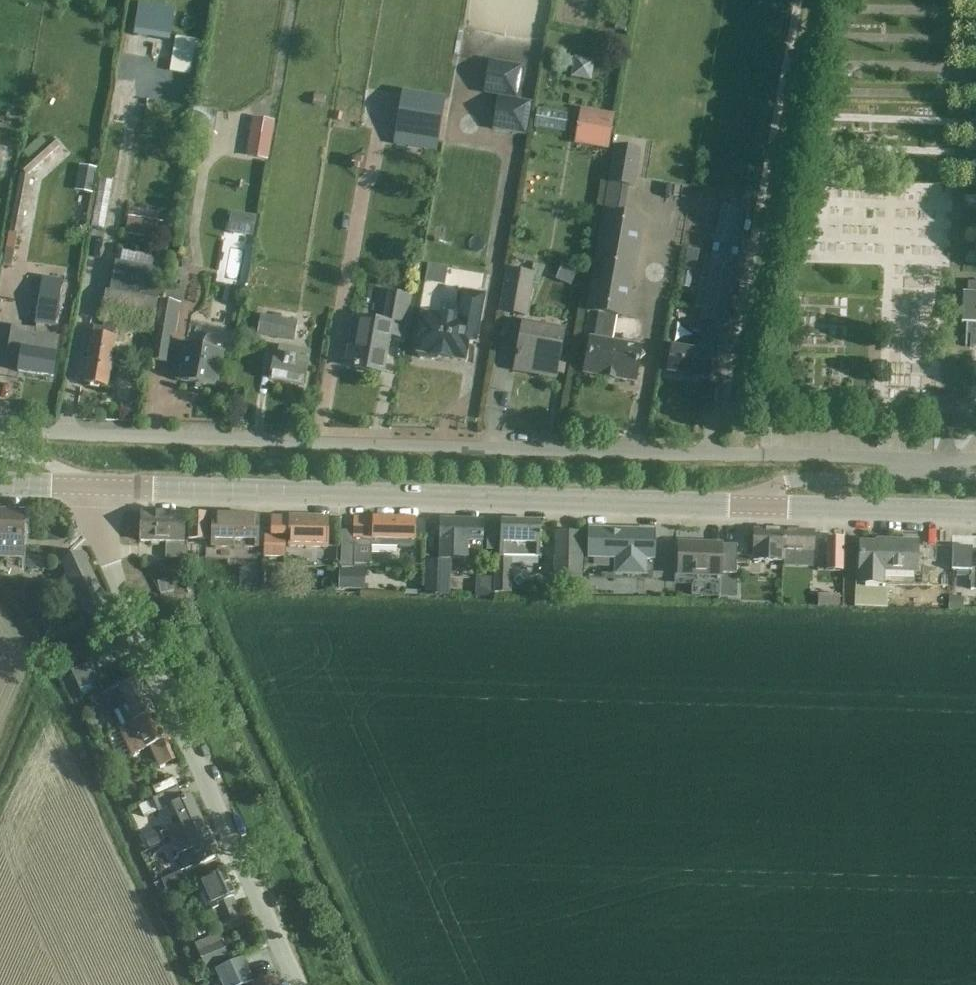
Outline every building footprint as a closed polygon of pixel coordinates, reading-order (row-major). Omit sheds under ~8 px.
[(139,3),(133,36),(169,42),(175,9),(139,3)] [(616,19),(614,30),(625,32),(627,21),(616,19)] [(595,60),(574,56),(571,76),(591,80),(595,60)] [(499,96),(493,130),(524,135),(530,104),(515,101),(521,67),(490,62),(484,93),(499,96)] [(403,92),(396,136),(438,142),(445,98),(403,92)] [(314,94),(312,106),(322,108),(325,97),(314,94)] [(569,113),(537,108),(534,127),(565,133),(569,113)] [(574,145),(608,151),(614,115),(581,109),(574,145)] [(257,121),(250,157),(268,160),(274,124),(257,121)] [(61,146),(78,136),(72,127),(56,136),(61,146)] [(28,161),(20,169),(27,177),(59,148),(52,139),(49,142),(45,136),(23,156),(28,161)] [(615,147),(608,185),(629,188),(635,189),(641,151),(615,147)] [(366,159),(354,157),(352,170),(363,172),(366,159)] [(97,170),(80,166),(76,192),(92,195),(97,170)] [(5,249),(2,265),(12,267),(14,258),(22,260),(26,239),(17,238),(18,233),(28,178),(18,177),(9,229),(5,249)] [(90,228),(104,231),(113,183),(99,181),(90,228)] [(721,206),(714,244),(717,244),(715,254),(730,257),(731,254),(732,247),(736,248),(742,212),(750,213),(752,203),(730,200),(729,207),(721,206)] [(227,233),(252,238),(256,217),(231,213),(227,233)] [(591,340),(585,373),(633,382),(637,362),(644,357),(633,341),(626,346),(611,344),(616,317),(625,319),(643,220),(623,217),(603,213),(586,312),(597,314),(593,341),(591,340)] [(128,218),(125,235),(157,240),(157,237),(171,239),(173,225),(159,223),(128,218)] [(699,251),(686,248),(682,270),(695,272),(699,251)] [(712,254),(699,320),(726,326),(738,259),(730,257),(715,254),(712,254)] [(91,336),(83,383),(106,387),(114,340),(117,322),(152,329),(157,299),(159,289),(161,278),(162,272),(120,264),(115,263),(113,275),(112,278),(110,290),(105,289),(100,319),(103,320),(102,328),(93,327),(91,336)] [(447,268),(427,264),(423,282),(443,286),(447,268)] [(576,273),(560,267),(554,282),(570,289),(576,273)] [(499,312),(525,317),(533,275),(506,270),(499,312)] [(692,273),(682,271),(679,286),(689,288),(692,273)] [(42,278),(35,325),(54,328),(62,281),(42,278)] [(964,348),(966,348),(967,336),(970,336),(969,348),(975,348),(975,284),(967,283),(966,294),(962,294),(960,325),(965,325),(964,348)] [(416,354),(420,355),(419,359),(436,360),(436,358),(464,363),(468,343),(476,344),(484,296),(462,292),(461,295),(458,295),(457,308),(459,308),(457,320),(423,315),(416,354)] [(353,318),(344,368),(381,374),(388,336),(400,338),(408,297),(389,294),(383,323),(353,318)] [(680,294),(679,301),(690,303),(691,296),(680,294)] [(167,364),(172,332),(178,333),(182,305),(160,301),(155,329),(150,361),(167,364)] [(256,336),(293,343),(297,322),(260,315),(256,336)] [(690,325),(674,322),(672,338),(688,340),(690,325)] [(522,327),(514,371),(554,378),(561,334),(522,327)] [(6,352),(6,354),(13,355),(12,362),(14,362),(16,363),(15,371),(51,377),(57,339),(33,335),(33,332),(21,330),(10,328),(6,352)] [(182,345),(175,381),(192,384),(190,390),(199,392),(200,386),(215,389),(222,352),(219,351),(220,347),(219,342),(217,338),(213,336),(208,337),(204,340),(202,343),(201,348),(182,345)] [(672,348),(668,373),(708,379),(714,340),(699,338),(696,352),(672,348)] [(277,347),(272,380),(303,386),(309,352),(277,347)] [(21,560),(22,514),(0,513),(0,559),(21,560)] [(140,513),(140,542),(165,543),(164,559),(186,559),(186,543),(182,543),(183,514),(140,513)] [(187,540),(206,541),(207,515),(188,514),(187,540)] [(257,517),(213,516),(212,549),(233,550),(233,543),(243,543),(243,549),(253,550),(253,551),(256,551),(257,517)] [(271,516),(270,536),(285,537),(289,537),(288,548),(325,549),(325,539),(326,539),(327,517),(289,516),(289,517),(271,516)] [(340,546),(340,568),(352,568),(352,566),(370,566),(371,546),(396,546),(398,549),(408,549),(410,547),(413,547),(413,519),(403,519),(353,518),(353,535),(341,535),(340,546)] [(438,560),(466,561),(481,562),(482,520),(440,519),(438,560)] [(511,595),(513,559),(538,560),(539,522),(499,521),(498,556),(494,556),(493,594),(511,595)] [(653,561),(653,531),(589,529),(588,559),(615,560),(615,571),(644,572),(645,560),(653,561)] [(783,563),(784,553),(784,531),(753,530),(752,562),(783,563)] [(784,531),(784,553),(799,553),(799,560),(811,560),(812,554),(814,554),(814,531),(784,531)] [(554,578),(580,579),(581,534),(556,533),(554,578)] [(817,534),(816,566),(840,567),(841,535),(817,534)] [(262,557),(264,557),(284,558),(285,537),(270,536),(262,536),(262,557)] [(487,537),(486,551),(494,551),(495,538),(487,537)] [(859,571),(856,571),(855,588),(884,589),(884,586),(923,587),(923,573),(916,573),(917,542),(887,541),(887,543),(859,543),(859,571)] [(678,560),(678,577),(695,578),(694,591),(694,596),(719,597),(719,592),(719,579),(719,576),(721,544),(679,543),(678,560)] [(721,544),(719,576),(724,576),(732,576),(735,576),(736,545),(724,545),(721,544)] [(971,572),(971,591),(975,591),(975,561),(972,561),(972,547),(952,547),(951,571),(971,572)] [(425,560),(424,590),(448,591),(449,561),(425,560)] [(87,569),(73,576),(83,598),(98,591),(87,569)] [(338,590),(364,591),(365,571),(339,570),(338,590)] [(818,596),(818,606),(839,606),(840,579),(818,578),(818,583),(818,596)] [(949,598),(949,611),(963,611),(964,598),(949,598)] [(89,663),(70,672),(79,691),(91,686),(94,692),(94,694),(101,690),(98,682),(89,663)] [(116,688),(102,694),(111,714),(114,713),(119,711),(126,726),(132,722),(151,714),(154,713),(138,678),(116,688)] [(126,726),(118,729),(131,757),(135,754),(149,748),(158,768),(176,759),(167,739),(154,713),(151,714),(132,722),(126,726)] [(178,788),(152,800),(157,812),(171,805),(179,824),(165,830),(166,831),(170,840),(204,825),(190,795),(182,799),(178,788)] [(138,806),(143,818),(144,818),(157,812),(152,800),(138,806)] [(170,840),(169,841),(170,842),(176,857),(178,856),(184,870),(197,864),(198,865),(218,856),(204,826),(204,825),(170,840)] [(158,830),(143,837),(149,849),(164,842),(158,830)] [(198,883),(211,912),(215,909),(221,922),(239,913),(232,898),(236,896),(224,871),(198,883)] [(166,891),(184,882),(180,872),(161,881),(166,891)] [(192,947),(195,946),(214,938),(210,929),(188,938),(192,947)] [(205,969),(206,969),(229,958),(222,941),(221,941),(198,952),(205,969)] [(252,981),(242,958),(215,970),(221,984),(244,984),(252,981)] [(274,977),(256,984),(278,984),(274,977)]
